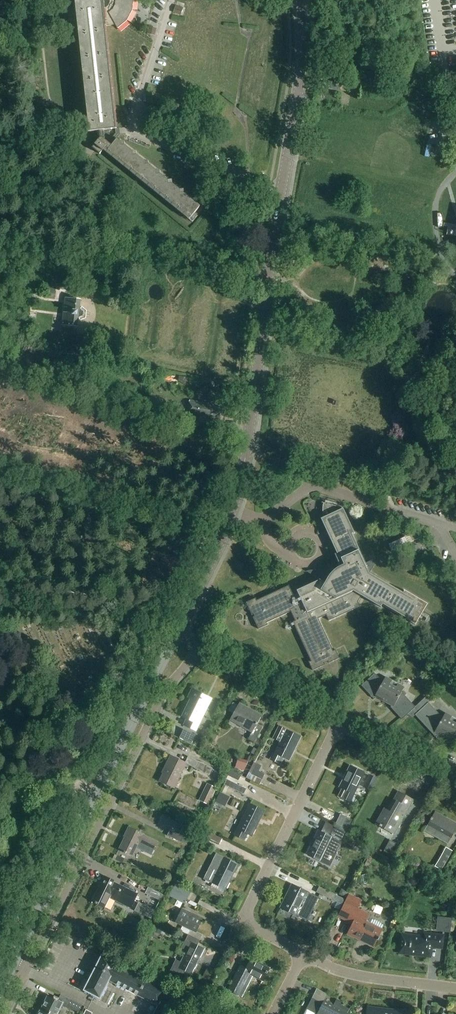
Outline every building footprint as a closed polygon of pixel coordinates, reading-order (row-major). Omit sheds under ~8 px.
[(88,132),(100,131),(101,137),(92,148),(100,154),(103,150),(189,220),(200,206),(117,139),(115,141),(110,137),(109,130),(117,129),(106,26),(115,25),(117,29),(118,29),(127,21),(133,10),(133,0),(74,0),(88,132)] [(181,15),(183,8),(176,5),(174,13),(181,15)] [(149,26),(147,33),(155,36),(157,28),(149,26)] [(81,309),(80,309),(81,301),(66,299),(65,308),(68,308),(68,313),(64,313),(62,325),(78,327),(79,318),(80,318),(83,317),(84,312),(81,309)] [(391,310),(389,307),(387,306),(384,305),(381,306),(379,309),(378,312),(379,315),(382,317),(385,317),(388,317),(390,314),(391,311),(391,310)] [(169,403),(155,399),(153,407),(166,411),(169,403)] [(214,405),(190,401),(187,415),(211,419),(212,417),(221,419),(223,408),(213,407),(214,405)] [(259,630),(268,625),(268,624),(267,625),(267,623),(291,612),(296,621),(293,622),(311,662),(310,662),(309,662),(313,671),(340,659),(336,651),(335,651),(335,652),(334,652),(318,619),(326,616),(329,621),(361,606),(360,606),(358,603),(362,596),(381,608),(382,607),(381,607),(382,606),(415,625),(428,604),(404,590),(404,591),(404,592),(404,593),(371,573),(352,534),(354,533),(354,534),(355,534),(343,509),(342,509),(341,508),(342,508),(322,503),(324,504),(323,506),(323,507),(323,508),(323,509),(323,510),(323,512),(323,513),(323,515),(324,516),(324,518),(321,519),(337,554),(336,555),(336,554),(335,555),(342,570),(340,570),(338,571),(337,572),(336,573),(335,573),(334,575),(333,576),(332,577),(332,578),(331,579),(323,574),(320,580),(319,580),(320,580),(297,591),(298,593),(293,595),(289,586),(256,601),(256,600),(256,599),(246,603),(259,630)] [(409,535),(412,542),(422,537),(419,530),(409,535)] [(389,545),(392,551),(409,544),(406,537),(389,545)] [(403,655),(414,661),(419,654),(407,647),(403,655)] [(437,673),(447,678),(451,672),(441,666),(437,673)] [(402,720),(407,715),(413,718),(415,716),(438,740),(441,737),(454,743),(455,739),(455,719),(445,713),(443,718),(428,703),(431,701),(426,698),(418,705),(415,707),(402,693),(405,688),(386,677),(383,682),(375,674),(361,686),(374,700),(376,698),(392,706),(391,708),(402,720)] [(182,717),(187,719),(184,726),(195,732),(212,699),(192,689),(188,698),(191,699),(182,717)] [(248,739),(254,743),(262,728),(257,725),(262,717),(239,704),(230,720),(252,733),(248,739)] [(272,760),(280,764),(283,758),(289,761),(300,737),(279,727),(274,739),(281,742),(272,760)] [(195,735),(184,730),(180,736),(191,742),(195,735)] [(160,781),(174,788),(186,764),(171,756),(164,768),(166,769),(160,781)] [(245,768),(247,758),(237,756),(235,766),(245,768)] [(195,768),(210,775),(213,769),(198,762),(195,768)] [(251,774),(263,780),(265,775),(259,772),(262,766),(256,764),(251,774)] [(343,789),(339,797),(350,802),(354,794),(364,773),(351,766),(340,788),(343,789)] [(228,775),(238,781),(241,776),(230,770),(228,775)] [(364,788),(371,791),(377,779),(370,776),(364,788)] [(224,785),(244,795),(246,790),(227,780),(224,785)] [(199,801),(209,806),(217,788),(207,784),(199,801)] [(216,801),(223,804),(227,797),(220,793),(216,801)] [(400,823),(413,800),(399,793),(389,811),(385,809),(376,824),(394,835),(401,823),(400,823)] [(235,836),(244,840),(247,834),(252,836),(264,811),(250,805),(238,830),(235,836)] [(439,839),(448,844),(455,830),(455,825),(436,814),(427,830),(440,837),(439,839)] [(341,815),(335,827),(346,833),(352,820),(341,815)] [(335,854),(346,833),(335,827),(330,837),(319,831),(307,855),(324,863),(330,852),(335,854)] [(125,837),(119,850),(133,857),(139,843),(153,851),(157,842),(143,835),(129,828),(124,837),(125,837)] [(185,838),(170,830),(167,836),(182,843),(185,838)] [(205,838),(219,845),(222,839),(208,832),(205,838)] [(384,851),(393,856),(399,846),(390,840),(384,851)] [(435,867),(441,871),(453,851),(446,848),(435,867)] [(225,890),(238,865),(224,858),(225,858),(216,853),(204,879),(212,883),(225,890)] [(92,902),(104,908),(110,898),(131,908),(138,895),(114,883),(114,882),(104,877),(92,902)] [(177,901),(183,889),(175,885),(169,897),(177,901)] [(281,908),(295,915),(306,892),(292,885),(281,908)] [(317,893),(333,901),(336,895),(319,887),(317,893)] [(146,894),(161,901),(163,895),(149,888),(146,894)] [(357,909),(361,901),(349,895),(338,917),(352,924),(347,935),(374,948),(383,931),(366,922),(369,915),(357,909)] [(145,906),(141,914),(151,919),(155,911),(145,906)] [(191,930),(189,935),(200,941),(203,935),(196,932),(203,920),(182,910),(176,923),(191,930)] [(451,933),(452,919),(445,918),(443,933),(451,933)] [(173,937),(177,929),(160,921),(154,932),(160,935),(162,931),(173,937)] [(402,935),(400,953),(430,957),(431,948),(442,949),(444,936),(424,934),(424,938),(402,935)] [(189,935),(188,935),(182,948),(187,951),(181,963),(176,960),(170,971),(182,977),(185,971),(192,975),(205,950),(197,946),(200,941),(189,935)] [(142,952),(137,962),(141,964),(146,954),(142,952)] [(179,995),(167,989),(166,990),(118,965),(118,963),(102,955),(84,991),(100,999),(109,982),(157,1007),(154,1013),(169,1013),(179,995)] [(229,991),(242,997),(253,976),(263,981),(270,969),(252,959),(247,969),(241,966),(229,991)] [(218,1003),(224,992),(218,989),(213,1000),(218,1003)] [(49,996),(42,1009),(51,1013),(58,1013),(61,1007),(79,1012),(82,1006),(61,995),(58,1000),(49,996)] [(315,1013),(347,1013),(349,1010),(340,1005),(341,1003),(336,1000),(334,1005),(325,1000),(323,1005),(312,999),(307,1010),(315,1013)]
